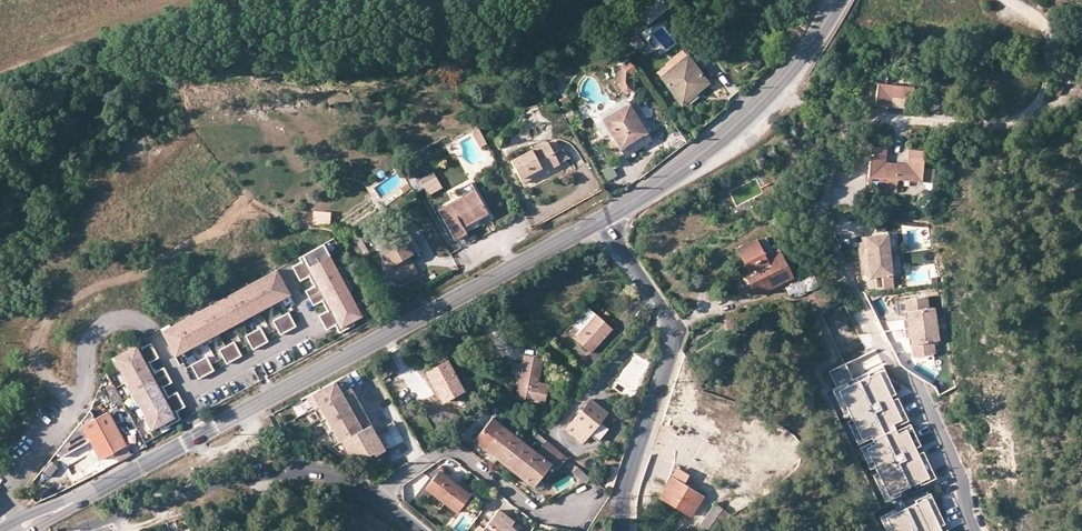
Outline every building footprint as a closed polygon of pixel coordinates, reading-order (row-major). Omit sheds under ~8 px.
[(663,8),(657,0),(640,14),(646,22),(663,8)] [(666,5),(662,0),(657,0),(663,8),(666,5)] [(638,34),(632,37),(636,44),(642,41),(638,34)] [(645,47),(642,41),(636,44),(639,50),(645,47)] [(708,81),(685,53),(666,68),(656,75),(679,104),(708,81)] [(629,74),(635,69),(627,60),(621,65),(620,70),(623,73),(621,79),(618,82),(617,87),(620,91),(626,92),(629,89),(630,84),(627,80),(629,74)] [(666,68),(662,63),(653,71),(656,75),(666,68)] [(888,83),(875,82),(873,104),(879,105),(887,105),(888,95),(888,83)] [(899,95),(900,84),(888,83),(888,95),(899,95)] [(899,95),(909,96),(910,85),(900,84),(899,95)] [(600,113),(603,120),(630,104),(626,98),(600,113)] [(630,104),(603,120),(612,133),(618,144),(623,153),(649,137),(630,104)] [(618,144),(612,133),(605,138),(601,137),(595,141),(602,153),(618,144)] [(553,151),(546,139),(510,159),(522,181),(567,156),(561,146),(553,151)] [(867,162),(866,175),(896,177),(920,179),(922,149),(907,148),(906,163),(882,161),(883,146),(869,145),(867,162)] [(429,163),(412,171),(420,187),(422,186),(417,177),(432,169),(429,163)] [(608,179),(616,172),(610,164),(602,171),(608,179)] [(407,178),(418,191),(423,186),(412,173),(407,178)] [(895,190),(896,177),(866,175),(865,187),(895,190)] [(436,178),(423,184),(428,194),(441,187),(436,178)] [(466,191),(468,194),(438,210),(453,239),(464,233),(460,226),(473,219),(487,212),(473,188),(466,191)] [(305,210),(304,221),(328,223),(329,212),(305,210)] [(477,226),(473,219),(460,226),(464,233),(477,226)] [(376,241),(381,249),(402,237),(412,254),(420,250),(406,225),(376,241)] [(359,235),(353,238),(364,256),(369,253),(359,235)] [(864,258),(894,256),(893,235),(866,237),(867,242),(867,249),(863,250),(863,254),(864,258)] [(748,282),(754,294),(791,275),(777,248),(775,249),(771,251),(769,247),(763,236),(755,240),(754,238),(736,247),(745,264),(740,267),(741,268),(737,270),(745,284),(748,282)] [(395,285),(417,273),(408,257),(412,254),(402,237),(381,249),(395,274),(391,276),(395,285)] [(782,246),(779,241),(773,245),(775,249),(777,248),(782,246)] [(292,267),(296,274),(330,256),(333,254),(323,245),(299,258),(301,262),(292,267)] [(336,268),(330,256),(296,274),(300,282),(309,277),(311,281),(336,268)] [(894,256),(864,258),(864,263),(864,267),(869,266),(869,273),(869,278),(885,277),(886,288),(897,287),(894,256)] [(305,291),(309,299),(346,279),(340,267),(336,268),(311,281),(314,286),(305,291)] [(278,273),(270,278),(268,275),(255,282),(256,285),(249,289),(241,293),(239,290),(227,297),(228,300),(220,304),(212,309),(210,306),(198,312),(200,315),(192,320),(184,324),(183,321),(170,327),(171,331),(163,335),(174,355),(289,293),(278,273)] [(791,298),(816,287),(810,274),(785,285),(791,298)] [(322,301),(325,306),(349,293),(353,291),(346,279),(309,299),(313,306),(322,301)] [(327,311),(318,316),(322,323),(356,305),(349,293),(325,306),(327,311)] [(801,303),(809,299),(807,293),(798,297),(801,303)] [(906,330),(939,325),(937,308),(931,309),(929,297),(908,300),(909,311),(911,319),(905,320),(906,330)] [(356,305),(322,323),(326,331),(335,326),(339,334),(354,326),(352,322),(365,315),(359,303),(356,305)] [(595,314),(587,307),(573,323),(581,331),(595,314)] [(280,317),(288,331),(296,327),(288,313),(280,317)] [(612,328),(595,314),(581,331),(574,338),(592,352),(612,328)] [(273,321),(280,335),(288,331),(280,317),(273,321)] [(939,325),(906,330),(908,339),(913,338),(915,347),(916,357),(938,354),(936,342),(941,341),(939,325)] [(253,332),(260,346),(268,342),(260,328),(253,332)] [(245,336),(253,350),(260,346),(253,332),(245,336)] [(226,346),(234,360),(242,356),(234,342),(226,346)] [(114,358),(120,369),(122,369),(155,351),(151,343),(142,348),(139,344),(114,358)] [(219,350),(226,364),(234,360),(226,346),(219,350)] [(122,369),(129,380),(152,367),(150,363),(159,358),(155,351),(122,369)] [(199,361),(207,375),(214,371),(206,357),(199,361)] [(442,401),(465,389),(449,357),(426,369),(442,401)] [(519,385),(517,397),(543,401),(546,385),(538,383),(541,360),(525,357),(522,364),(519,385)] [(394,360),(378,366),(384,382),(400,376),(394,360)] [(191,365),(198,379),(207,375),(199,361),(191,365)] [(522,364),(514,363),(510,383),(519,385),(522,364)] [(127,381),(133,394),(168,375),(164,368),(155,372),(152,367),(129,380),(127,381)] [(839,393),(888,501),(935,479),(885,372),(839,393)] [(368,422),(369,421),(342,373),(305,394),(312,406),(317,403),(337,440),(333,442),(331,443),(331,444),(332,446),(333,447),(334,448),(335,449),(342,451),(354,457),(367,464),(370,466),(378,461),(373,452),(382,447),(368,422)] [(133,394),(140,406),(165,392),(163,387),(172,383),(168,375),(133,394)] [(703,390),(702,395),(733,406),(735,402),(703,390)] [(142,405),(148,417),(181,399),(177,392),(168,397),(165,392),(142,405)] [(312,406),(305,394),(300,397),(307,409),(312,406)] [(146,418),(153,430),(165,423),(167,427),(180,419),(176,412),(185,407),(181,399),(146,418)] [(606,412),(591,400),(566,430),(583,442),(589,435),(597,440),(606,428),(600,422),(606,412)] [(744,412),(746,405),(735,402),(733,406),(733,408),(744,412)] [(317,403),(312,406),(333,442),(337,440),(317,403)] [(96,405),(89,408),(94,418),(101,414),(96,405)] [(101,414),(94,418),(113,453),(118,462),(131,455),(106,411),(101,414)] [(491,413),(473,437),(534,486),(534,485),(539,478),(550,463),(551,460),(537,450),(491,413)] [(270,415),(262,419),(267,430),(275,426),(270,415)] [(101,460),(113,453),(94,418),(82,425),(86,433),(101,460)] [(772,432),(773,434),(787,447),(779,454),(796,470),(798,468),(804,447),(796,437),(772,419),(767,423),(774,430),(772,432)] [(395,445),(403,440),(393,420),(385,424),(395,445)] [(80,422),(75,428),(79,436),(86,433),(82,425),(80,422)] [(459,428),(449,434),(455,440),(463,434),(459,428)] [(387,431),(379,434),(385,447),(392,444),(387,431)] [(539,447),(545,440),(535,432),(530,439),(539,447)] [(539,447),(537,450),(551,460),(550,463),(558,470),(567,458),(545,440),(539,447)] [(252,447),(243,452),(246,457),(255,452),(252,447)] [(613,465),(610,477),(606,487),(613,490),(621,468),(613,465)] [(584,482),(592,478),(578,467),(573,473),(584,482)] [(667,482),(660,493),(671,500),(670,502),(691,515),(704,495),(682,481),(687,473),(677,467),(667,482)] [(439,471),(425,489),(457,513),(471,495),(439,471)] [(541,490),(546,483),(539,478),(534,485),(541,490)] [(756,501),(749,495),(743,501),(748,506),(756,501)] [(884,520),(889,530),(945,530),(930,499),(884,520)] [(715,504),(700,524),(709,530),(717,530),(730,516),(732,515),(715,504)] [(511,526),(514,522),(499,510),(483,530),(517,530),(511,526)] [(322,522),(319,524),(312,512),(306,516),(313,527),(306,530),(327,530),(322,522)]
